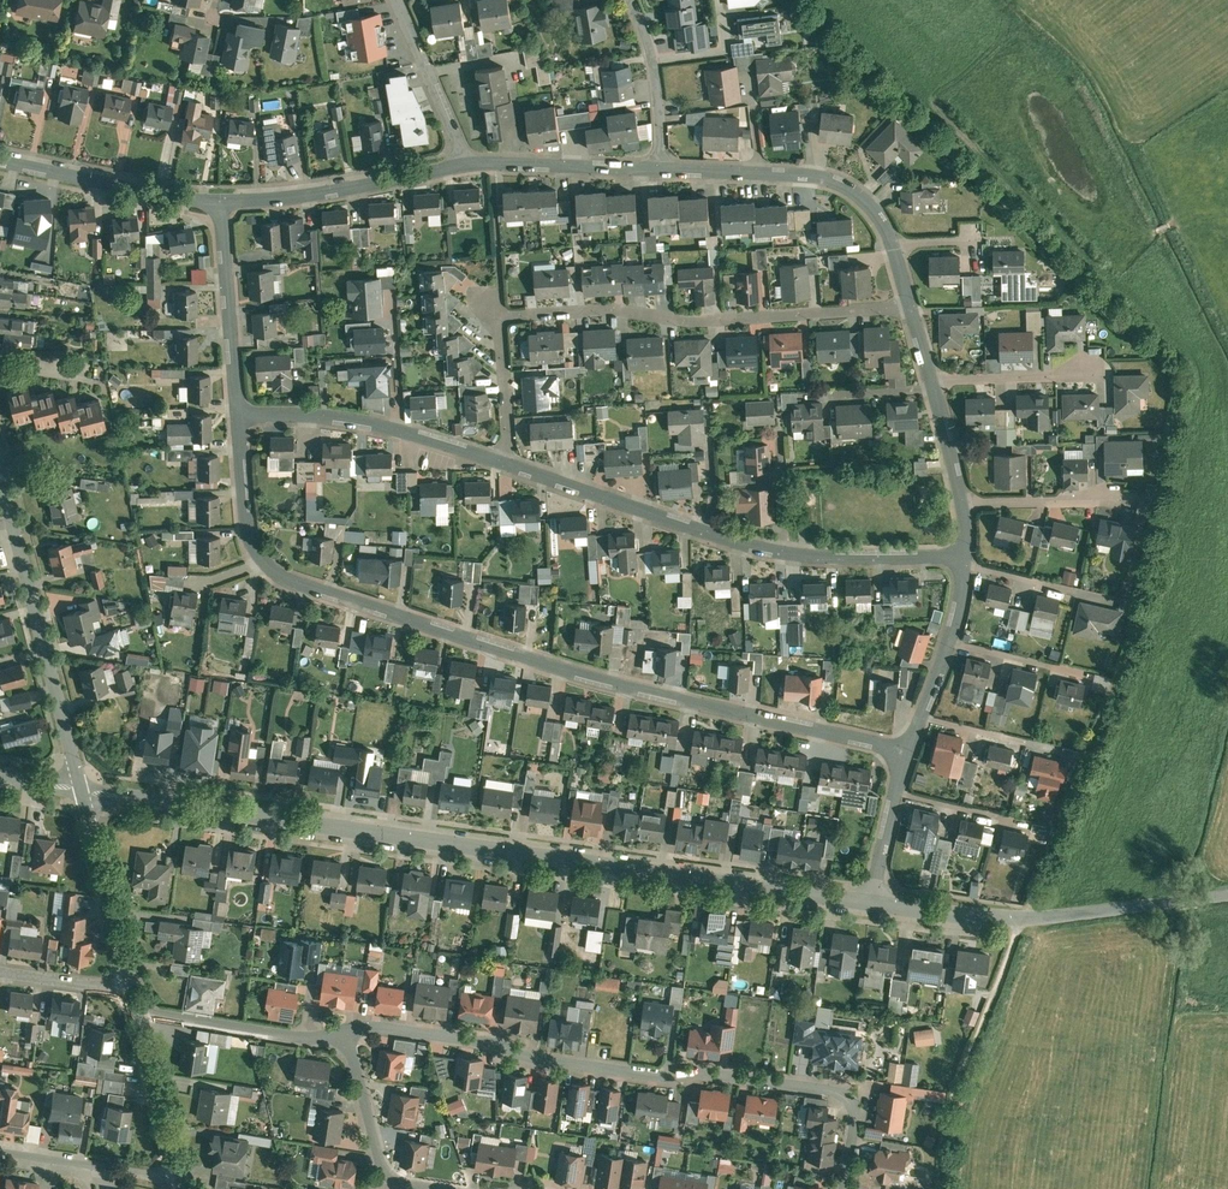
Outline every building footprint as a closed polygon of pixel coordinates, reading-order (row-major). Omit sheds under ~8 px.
[(19,0),(18,5),(20,8),(19,10),(26,11),(29,15),(38,17),(42,14),(54,17),(58,15),(61,0),(19,0)] [(81,1),(79,10),(77,12),(76,18),(77,21),(75,29),(93,32),(104,35),(108,16),(117,18),(121,0),(104,0),(103,6),(81,1)] [(232,4),(241,6),(243,9),(247,10),(250,8),(261,10),(252,8),(254,0),(233,0),(232,4)] [(483,26),(501,23),(502,28),(505,30),(511,29),(512,27),(508,0),(479,0),(483,26)] [(555,13),(578,10),(579,9),(582,8),(582,7),(581,0),(553,0),(555,13)] [(672,7),(668,8),(670,26),(677,25),(679,38),(691,36),(693,49),(708,47),(705,20),(696,21),(693,0),(671,0),(672,7)] [(461,1),(432,6),(437,31),(438,31),(437,29),(453,27),(454,29),(465,27),(461,1)] [(190,8),(174,4),(172,13),(187,16),(188,16),(190,8)] [(601,4),(582,7),(582,8),(579,9),(578,10),(582,40),(606,36),(604,25),(609,24),(606,5),(601,6),(601,4)] [(187,16),(172,13),(170,23),(176,25),(185,26),(187,16)] [(779,13),(738,19),(741,37),(766,33),(768,44),(783,42),(779,13)] [(314,15),(305,16),(299,16),(297,27),(300,28),(299,33),(310,35),(314,15)] [(297,27),(279,24),(273,54),(284,57),(284,60),(286,63),(292,64),(295,62),(296,59),(297,51),(296,49),(299,33),(300,28),(297,27)] [(185,26),(176,25),(174,35),(172,46),(183,48),(182,55),(203,59),(205,51),(208,36),(193,33),(194,28),(185,26)] [(260,44),(264,28),(250,25),(247,36),(250,37),(249,41),(260,44)] [(247,36),(230,32),(223,63),(235,65),(234,69),(236,71),(243,73),(246,71),(246,68),(248,60),(246,58),(246,57),(249,41),(250,37),(247,36)] [(475,35),(464,37),(468,58),(479,56),(476,42),(475,35)] [(492,39),(476,42),(479,56),(494,53),(492,39)] [(753,40),(746,41),(747,54),(750,53),(755,53),(753,40)] [(746,41),(732,42),(734,55),(747,54),(746,41)] [(539,45),(523,48),(527,67),(536,65),(546,63),(539,45)] [(205,51),(203,59),(200,73),(209,74),(213,53),(205,51)] [(755,53),(750,53),(752,69),(752,70),(760,69),(759,60),(765,59),(764,52),(755,53)] [(222,55),(213,53),(209,74),(217,76),(222,55)] [(747,54),(734,55),(736,66),(737,71),(752,69),(750,53),(747,54)] [(765,59),(759,60),(760,69),(763,93),(783,91),(782,77),(795,76),(792,56),(765,59)] [(13,62),(5,61),(3,73),(10,75),(13,62)] [(608,61),(593,63),(594,71),(609,69),(609,68),(608,61)] [(57,63),(49,62),(47,74),(55,76),(57,63)] [(546,63),(536,65),(540,84),(551,82),(549,70),(546,63)] [(503,65),(478,69),(484,104),(488,103),(508,100),(503,65)] [(629,65),(609,68),(609,69),(594,71),(597,86),(632,80),(629,65)] [(736,66),(709,70),(713,102),(740,99),(737,71),(736,66)] [(99,73),(92,71),(89,83),(97,85),(99,73)] [(393,81),(388,82),(394,124),(402,123),(405,146),(432,142),(428,115),(416,88),(412,89),(410,74),(392,76),(393,81)] [(142,81),(134,80),(131,92),(139,94),(142,81)] [(632,80),(597,86),(599,100),(613,98),(634,95),(632,80)] [(89,89),(65,84),(61,104),(62,104),(59,118),(81,122),(84,108),(85,108),(89,89)] [(45,91),(20,85),(16,105),(41,110),(45,91)] [(184,91),(176,89),(174,101),(181,102),(184,91)] [(131,98),(108,93),(103,112),(127,117),(131,98)] [(201,100),(190,98),(187,113),(189,114),(186,130),(210,135),(214,115),(199,112),(201,100)] [(258,98),(250,98),(251,111),(259,110),(258,98)] [(382,98),(374,100),(376,112),(384,110),(382,98)] [(613,98),(599,100),(600,109),(614,106),(613,98)] [(508,100),(488,103),(490,113),(488,114),(490,127),(492,127),(494,136),(492,137),(491,137),(517,133),(512,100),(508,100)] [(821,100),(812,101),(811,120),(819,121),(821,100)] [(812,101),(793,104),(794,111),(798,111),(799,121),(811,120),(812,101)] [(173,107),(150,102),(146,122),(169,126),(173,107)] [(341,105),(333,106),(336,119),(343,117),(341,105)] [(555,105),(527,109),(532,143),(533,143),(533,142),(543,140),(543,141),(551,140),(551,139),(559,138),(560,139),(559,130),(559,129),(557,115),(555,105)] [(707,109),(687,112),(687,122),(705,123),(706,116),(707,109)] [(590,110),(557,115),(559,129),(559,130),(592,125),(590,110)] [(636,110),(608,115),(610,125),(587,129),(590,149),(614,145),(613,140),(640,136),(636,110)] [(794,111),(772,114),(774,128),(778,127),(779,137),(787,136),(788,140),(801,138),(799,121),(798,111),(794,111)] [(298,112),(291,114),(293,126),(300,125),(298,112)] [(855,115),(824,112),(821,135),(852,139),(855,115)] [(706,116),(705,123),(705,146),(717,146),(738,146),(738,147),(739,147),(740,117),(706,116)] [(254,122),(230,119),(228,139),(252,142),(254,122)] [(381,120),(361,123),(363,134),(362,134),(364,148),(385,145),(381,120)] [(896,120),(870,147),(887,163),(903,146),(914,156),(910,160),(911,161),(924,147),(896,120)] [(281,125),(265,127),(269,163),(299,159),(295,134),(282,136),(281,125)] [(335,128),(316,131),(318,141),(316,142),(318,156),(339,152),(335,128)] [(889,166),(878,177),(886,184),(890,180),(904,180),(889,166)] [(941,179),(924,179),(925,189),(938,188),(938,189),(942,189),(941,179)] [(480,188),(456,190),(457,205),(457,208),(458,208),(482,206),(480,188)] [(925,189),(905,189),(905,195),(901,195),(901,202),(905,202),(906,210),(926,209),(926,201),(937,201),(937,191),(938,191),(938,189),(938,188),(925,189)] [(523,190),(505,191),(506,203),(507,215),(508,215),(525,214),(523,191),(523,190)] [(540,190),(523,191),(525,214),(525,215),(542,214),(540,191),(540,190)] [(557,190),(540,191),(542,214),(542,215),(558,214),(559,214),(558,201),(557,190)] [(9,191),(9,193),(5,193),(3,205),(14,207),(17,193),(9,191)] [(606,191),(577,193),(580,226),(591,225),(591,226),(599,226),(599,224),(609,224),(608,220),(606,195),(606,191)] [(636,193),(622,194),(622,192),(615,193),(615,194),(606,195),(608,220),(638,218),(636,193)] [(440,193),(415,195),(416,213),(442,211),(440,193)] [(679,194),(650,196),(652,229),(664,228),(664,229),(672,229),(672,228),(682,227),(680,199),(679,194)] [(708,197),(680,199),(682,227),(682,234),(683,234),(683,231),(691,231),(691,232),(700,231),(700,230),(709,229),(710,231),(711,230),(708,197)] [(49,199),(41,200),(25,202),(26,221),(18,220),(15,240),(47,244),(50,226),(50,220),(49,199)] [(571,200),(558,201),(559,214),(558,214),(559,217),(572,216),(571,200)] [(394,201),(370,203),(371,221),(396,219),(394,201)] [(755,202),(739,203),(741,229),(757,228),(755,206),(755,202)] [(506,203),(498,204),(499,220),(508,219),(508,215),(507,215),(506,203)] [(739,203),(723,205),(724,220),(724,230),(725,230),(741,229),(739,203)] [(788,204),(771,205),(773,231),(790,230),(789,229),(788,209),(788,204)] [(457,205),(448,205),(450,231),(459,230),(458,208),(457,208),(457,205)] [(771,205),(755,206),(757,228),(757,233),(773,231),(771,205)] [(86,207),(70,209),(72,240),(87,239),(86,227),(95,227),(94,206),(86,206),(86,207)] [(812,208),(796,209),(797,228),(813,227),(812,208)] [(348,209),(323,211),(325,229),(350,227),(348,209)] [(796,209),(788,209),(789,229),(797,228),(796,209)] [(413,213),(404,214),(405,234),(414,233),(413,213)] [(130,217),(113,219),(115,238),(110,238),(112,252),(118,252),(121,248),(131,247),(130,237),(139,235),(137,215),(130,216),(130,217)] [(304,217),(291,218),(292,221),(282,221),(282,222),(284,244),(285,244),(288,246),(291,246),(293,244),(309,243),(308,230),(304,230),(304,217)] [(853,218),(820,220),(820,226),(822,226),(823,242),(821,242),(821,243),(855,240),(853,218)] [(724,220),(717,220),(718,234),(718,236),(726,235),(725,230),(724,230),(724,220)] [(282,222),(264,223),(266,246),(284,244),(282,222)] [(645,222),(637,223),(638,240),(646,240),(646,236),(645,222)] [(184,229),(168,231),(171,251),(195,247),(192,226),(184,228),(184,229)] [(369,226),(361,227),(362,246),(371,245),(369,226)] [(361,227),(353,227),(354,247),(362,246),(361,227)] [(318,229),(308,230),(309,243),(310,260),(320,259),(318,229)] [(584,232),(573,232),(574,245),(583,245),(584,244),(584,232)] [(718,234),(710,234),(711,247),(719,246),(718,236),(718,234)] [(657,235),(646,236),(646,240),(647,252),(658,251),(657,235)] [(102,237),(94,237),(94,257),(102,256),(102,250),(102,237)] [(583,245),(574,245),(575,261),(584,260),(583,245)] [(145,246),(137,246),(137,266),(145,266),(145,246)] [(720,262),(719,246),(711,247),(709,247),(711,263),(720,262)] [(768,247),(757,248),(759,268),(769,268),(768,247)] [(671,250),(662,250),(663,264),(664,264),(672,263),(671,250)] [(1025,251),(995,252),(995,272),(997,272),(1004,272),(1025,272),(1025,271),(1025,251)] [(848,253),(830,254),(831,269),(844,268),(844,267),(849,267),(848,253)] [(819,256),(807,256),(807,263),(808,263),(809,272),(820,272),(819,256)] [(943,256),(931,256),(932,282),(944,281),(944,278),(960,278),(960,256),(943,256)] [(32,260),(30,268),(51,272),(52,264),(32,260)] [(281,262),(264,263),(265,270),(272,269),(273,273),(282,272),(281,262)] [(807,263),(783,265),(785,298),(810,296),(809,272),(808,263),(807,263)] [(624,264),(604,266),(606,292),(626,291),(624,267),(624,264)] [(663,264),(644,265),(646,291),(666,290),(664,267),(664,264),(663,264)] [(575,265),(567,265),(567,269),(568,269),(569,282),(577,281),(575,265)] [(644,265),(624,267),(626,291),(626,293),(646,291),(644,265)] [(849,267),(844,267),(844,268),(845,279),(846,279),(848,295),(872,293),(870,265),(849,267)] [(604,266),(583,268),(585,294),(606,292),(604,266)] [(713,267),(680,270),(681,284),(698,283),(700,302),(713,301),(712,282),(714,282),(713,267)] [(265,270),(251,271),(253,297),(274,296),(273,273),(272,269),(265,270)] [(444,269),(425,271),(426,284),(435,283),(435,292),(447,291),(449,291),(449,289),(454,283),(444,274),(444,269)] [(459,278),(449,269),(444,269),(444,274),(454,283),(459,278)] [(552,274),(536,275),(537,295),(550,294),(550,293),(570,292),(569,282),(568,269),(567,269),(551,270),(552,274)] [(760,271),(738,273),(740,300),(743,299),(746,302),(751,302),(754,299),(762,298),(760,271)] [(1025,272),(1004,272),(1004,297),(1037,297),(1037,284),(1026,284),(1026,271),(1025,271),(1025,272)] [(396,273),(379,274),(380,279),(381,279),(382,287),(397,286),(396,273)] [(4,277),(4,275),(1,274),(0,274),(0,288),(18,291),(18,290),(19,279),(4,277)] [(973,274),(963,274),(964,293),(973,293),(973,274)] [(982,299),(981,274),(973,274),(973,293),(973,299),(982,299)] [(380,279),(349,281),(351,298),(358,298),(358,302),(357,302),(358,305),(359,305),(359,313),(350,314),(350,311),(349,311),(349,315),(383,313),(382,287),(381,279),(380,279)] [(0,288),(0,301),(11,302),(31,305),(33,292),(18,290),(18,291),(0,288)] [(435,292),(427,293),(428,306),(436,305),(437,314),(448,313),(451,313),(451,310),(456,305),(447,297),(447,291),(435,292)] [(460,300),(450,291),(449,291),(447,291),(447,297),(456,305),(460,300)] [(196,292),(176,292),(177,316),(197,315),(196,292)] [(0,301),(0,308),(11,309),(11,302),(0,301)] [(287,302),(271,303),(272,312),(277,312),(288,311),(287,302)] [(987,305),(967,305),(967,313),(979,312),(979,313),(987,312),(987,305)] [(1096,305),(1088,305),(1088,327),(1097,327),(1096,305)] [(0,308),(0,315),(10,317),(11,309),(0,308)] [(1043,333),(1042,309),(1028,309),(1028,332),(1033,332),(1033,333),(1043,333)] [(272,312),(255,313),(256,335),(278,333),(277,312),(272,312)] [(967,313),(942,313),(943,344),(963,343),(963,327),(980,326),(979,313),(979,312),(967,313)] [(437,314),(429,315),(430,327),(438,327),(439,336),(454,335),(454,333),(459,328),(449,319),(448,313),(437,314)] [(464,321),(454,313),(451,313),(448,313),(449,319),(459,328),(464,321)] [(1084,314),(1049,316),(1050,348),(1063,348),(1063,335),(1068,335),(1069,337),(1085,336),(1084,314)] [(0,315),(0,328),(5,329),(28,332),(28,331),(29,319),(10,317),(0,315)] [(372,321),(356,322),(357,329),(372,328),(372,321)] [(372,328),(357,329),(357,335),(353,335),(353,345),(358,344),(358,350),(386,348),(385,341),(386,341),(386,334),(385,334),(384,327),(372,328)] [(888,330),(880,331),(880,328),(867,329),(868,345),(869,362),(870,362),(870,361),(888,360),(888,373),(900,372),(898,340),(889,340),(888,330)] [(28,332),(5,329),(4,341),(4,342),(18,344),(21,344),(21,342),(37,343),(39,333),(28,331),(28,332)] [(175,329),(154,329),(154,338),(175,337),(175,329)] [(602,333),(595,333),(595,332),(594,331),(593,331),(586,331),(587,348),(588,365),(600,364),(599,356),(615,355),(615,356),(616,356),(615,344),(614,329),(604,330),(603,330),(603,331),(602,331),(602,332),(602,333)] [(867,329),(859,329),(859,330),(860,346),(868,345),(867,329)] [(849,330),(819,332),(820,355),(830,355),(830,358),(850,357),(851,357),(849,331),(849,330)] [(859,330),(849,331),(851,357),(850,357),(851,360),(861,359),(860,346),(859,330)] [(579,331),(571,332),(572,346),(579,346),(579,331)] [(564,332),(547,333),(549,361),(566,360),(565,353),(564,332)] [(1028,332),(1002,333),(1002,334),(1002,358),(1020,358),(1020,357),(1031,356),(1032,357),(1033,357),(1033,333),(1033,332),(1028,332)] [(326,344),(325,333),(304,334),(305,345),(326,344)] [(547,333),(530,334),(532,362),(549,361),(547,333)] [(801,333),(772,335),(773,358),(803,357),(803,359),(804,359),(801,333)] [(454,335),(439,336),(440,348),(449,348),(449,357),(463,356),(463,354),(470,349),(460,341),(459,334),(454,335)] [(474,344),(463,334),(459,334),(460,341),(470,349),(474,344)] [(197,336),(178,336),(179,361),(197,360),(197,336)] [(758,336),(728,338),(728,349),(729,361),(730,361),(731,366),(759,364),(758,336)] [(662,338),(630,340),(631,358),(632,367),(664,365),(662,338)] [(710,339),(677,342),(678,363),(693,362),(694,373),(712,373),(711,361),(710,339)] [(4,342),(4,341),(1,341),(0,346),(0,351),(17,352),(18,344),(4,342)] [(619,344),(615,344),(616,356),(615,356),(616,370),(624,369),(623,358),(620,358),(619,344)] [(305,346),(296,346),(297,362),(306,361),(305,346)] [(587,348),(580,348),(581,365),(588,365),(587,348)] [(728,349),(718,350),(719,361),(719,367),(731,366),(730,361),(729,361),(728,349)] [(291,354),(258,356),(260,379),(278,377),(278,389),(294,388),(291,354)] [(463,356),(449,357),(450,371),(461,370),(461,378),(475,377),(475,374),(479,370),(471,363),(470,356),(463,356)] [(484,365),(473,356),(470,356),(471,363),(479,370),(484,365)] [(631,358),(623,358),(624,369),(625,380),(633,379),(632,367),(631,358)] [(804,359),(803,359),(804,379),(815,378),(814,359),(804,359)] [(719,361),(711,361),(712,373),(712,379),(720,378),(719,367),(719,361)] [(347,365),(346,366),(347,378),(368,377),(369,394),(390,393),(388,363),(363,364),(347,365)] [(566,367),(547,369),(547,376),(558,375),(558,377),(567,376),(566,367)] [(185,368),(162,369),(162,377),(185,377),(185,368)] [(327,369),(320,369),(321,386),(328,385),(327,369)] [(211,375),(190,375),(190,400),(210,400),(210,382),(211,382),(211,375)] [(547,376),(524,378),(526,407),(550,406),(549,393),(559,393),(558,377),(558,375),(547,376)] [(1147,375),(1117,376),(1118,410),(1138,409),(1138,389),(1148,389),(1147,375)] [(484,391),(468,393),(470,418),(489,417),(488,407),(490,405),(490,403),(490,401),(489,400),(488,398),(487,384),(484,385),(484,391)] [(484,385),(468,386),(468,393),(484,391),(484,385)] [(75,396),(56,400),(53,392),(31,397),(29,387),(9,393),(16,421),(35,416),(37,425),(59,420),(62,429),(82,424),(84,433),(107,428),(100,399),(77,405),(75,396)] [(413,390),(405,390),(406,405),(413,404),(412,397),(413,396),(413,390)] [(797,392),(782,393),(783,409),(793,409),(792,404),(798,404),(797,392)] [(1085,395),(1066,395),(1066,394),(1065,394),(1066,416),(1085,415),(1085,414),(1098,414),(1098,415),(1099,415),(1099,406),(1098,393),(1085,394),(1085,395)] [(364,407),(385,407),(386,396),(364,395),(364,407)] [(413,396),(412,397),(413,404),(414,416),(421,415),(421,416),(428,416),(428,415),(439,414),(437,395),(413,396)] [(1037,396),(1037,395),(1019,396),(1019,409),(1029,409),(1029,425),(1047,425),(1047,395),(1046,395),(1046,396),(1037,396)] [(993,397),(967,399),(968,420),(993,418),(994,418),(994,407),(993,397)] [(774,402),(749,403),(750,422),(775,421),(775,414),(776,414),(776,413),(774,413),(774,402)] [(798,404),(792,404),(793,409),(794,429),(809,428),(810,437),(824,436),(822,402),(798,404)] [(913,402),(890,404),(891,428),(907,427),(907,432),(918,432),(918,430),(917,419),(914,420),(913,402)] [(598,418),(610,417),(609,405),(598,406),(598,418)] [(870,405),(838,407),(839,419),(840,435),(840,437),(842,437),(842,431),(855,430),(856,435),(872,433),(870,405)] [(1116,423),(1115,405),(1106,406),(1106,423),(1116,423)] [(1106,423),(1106,406),(1099,406),(1099,415),(1098,415),(1098,425),(1106,425),(1106,423)] [(1007,407),(994,407),(994,418),(993,418),(994,427),(1008,427),(1007,407)] [(1015,407),(1007,407),(1008,427),(1016,426),(1015,407)] [(188,408),(169,408),(169,416),(189,416),(188,408)] [(704,409),(670,411),(671,425),(680,425),(681,441),(706,439),(704,409)] [(211,414),(192,414),(192,424),(168,425),(168,441),(194,441),(194,439),(211,439),(211,414)] [(839,419),(831,420),(832,436),(840,435),(839,419)] [(573,422),(533,424),(534,447),(574,444),(573,422)] [(648,425),(637,426),(637,427),(640,427),(640,434),(641,434),(642,451),(649,450),(648,425)] [(918,432),(907,432),(908,445),(925,444),(924,429),(918,430),(918,432)] [(1109,433),(1097,433),(1097,441),(1098,451),(1106,451),(1106,450),(1106,442),(1109,442),(1109,433)] [(607,450),(606,451),(607,462),(607,474),(643,472),(642,451),(641,434),(640,434),(627,435),(628,449),(607,450)] [(295,437),(273,437),(273,455),(269,455),(269,468),(295,468),(295,437)] [(1098,451),(1097,441),(1089,441),(1090,456),(1098,456),(1098,451)] [(1109,442),(1106,442),(1106,450),(1106,451),(1107,471),(1118,470),(1118,473),(1128,473),(1128,465),(1144,465),(1143,441),(1109,442)] [(606,442),(598,443),(599,458),(599,463),(607,462),(606,451),(607,450),(606,442)] [(351,444),(333,443),(327,443),(326,464),(334,464),(350,464),(351,444)] [(598,443),(585,443),(586,459),(599,458),(598,443)] [(769,444),(747,446),(749,470),(756,470),(770,469),(769,444)] [(196,449),(167,449),(168,459),(194,459),(194,457),(196,457),(196,449)] [(1025,454),(997,455),(997,468),(1003,467),(1003,485),(1026,484),(1026,475),(1024,475),(1023,469),(1025,469),(1025,454)] [(219,455),(200,455),(200,478),(219,478),(219,455)] [(393,455),(368,455),(368,473),(394,473),(393,455)] [(1088,459),(1065,460),(1066,478),(1067,478),(1067,485),(1077,485),(1077,477),(1088,477),(1088,459)] [(307,461),(298,461),(298,480),(307,480),(307,461)] [(317,461),(307,461),(307,480),(317,480),(317,461)] [(700,462),(691,462),(691,469),(692,469),(693,481),(701,480),(700,462)] [(350,464),(334,464),(334,475),(350,475),(350,464)] [(928,467),(915,468),(916,476),(929,475),(928,467)] [(680,473),(662,475),(662,472),(661,472),(663,497),(678,496),(678,495),(693,494),(693,495),(694,495),(693,481),(692,469),(691,469),(680,470),(680,473)] [(756,470),(749,470),(739,470),(740,483),(750,482),(757,482),(756,470)] [(408,472),(398,472),(399,491),(408,491),(408,472)] [(419,472),(408,472),(408,491),(419,491),(419,472)] [(99,479),(82,477),(81,486),(98,488),(99,479)] [(317,480),(307,480),(307,490),(317,490),(317,480)] [(740,483),(733,483),(734,492),(739,491),(739,490),(750,490),(750,482),(740,483)] [(448,483),(423,484),(423,512),(448,512),(448,483)] [(493,501),(492,483),(467,484),(467,502),(493,501)] [(71,487),(49,492),(56,521),(78,516),(71,487)] [(750,490),(739,490),(739,491),(740,509),(751,508),(751,520),(774,519),(772,488),(750,490)] [(193,490),(175,490),(175,498),(193,498),(193,490)] [(1156,496),(1141,492),(1139,499),(1155,503),(1156,496)] [(220,497),(199,497),(199,521),(219,521),(219,504),(220,504),(220,497)] [(540,499),(522,500),(515,500),(516,521),(517,521),(541,519),(540,499)] [(1155,503),(1139,499),(1138,506),(1154,509),(1155,503)] [(501,501),(501,500),(493,501),(493,525),(502,524),(501,501)] [(515,500),(501,501),(502,524),(502,525),(517,524),(517,521),(516,521),(515,500)] [(1154,509),(1138,506),(1136,516),(1152,519),(1154,509)] [(1025,522),(1000,516),(996,534),(1020,539),(1025,522)] [(587,517),(562,519),(564,537),(588,535),(587,517)] [(1135,525),(1103,519),(1099,539),(1118,543),(1116,553),(1129,555),(1135,525)] [(1080,526),(1055,521),(1054,526),(1051,539),(1066,542),(1067,539),(1075,541),(1074,544),(1075,544),(1080,526)] [(347,524),(339,524),(338,542),(345,543),(347,524)] [(1045,526),(1035,524),(1031,542),(1041,545),(1045,526)] [(1054,526),(1046,524),(1045,526),(1041,545),(1049,547),(1051,539),(1054,526)] [(395,529),(395,542),(408,543),(408,530),(395,529)] [(635,533),(618,535),(618,534),(611,535),(611,536),(612,555),(622,554),(636,553),(635,533)] [(153,534),(145,539),(150,547),(158,543),(153,534)] [(588,535),(590,560),(598,559),(597,537),(597,535),(588,535)] [(611,536),(597,537),(598,559),(605,558),(604,556),(612,555),(611,536)] [(220,537),(199,537),(200,562),(219,562),(219,545),(220,545),(220,537)] [(334,539),(316,538),(314,560),(332,561),(334,539)] [(90,539),(70,545),(73,555),(93,550),(90,539)] [(70,542),(49,548),(51,554),(48,555),(51,563),(53,563),(56,574),(76,569),(73,555),(70,545),(70,542)] [(415,548),(407,547),(406,564),(413,565),(415,548)] [(680,550),(662,551),(662,550),(655,551),(657,572),(681,570),(680,550)] [(636,553),(622,554),(623,571),(625,573),(629,573),(631,570),(631,568),(637,568),(636,553)] [(645,553),(636,553),(637,568),(637,577),(646,576),(645,553)] [(402,560),(369,558),(368,579),(382,580),(381,582),(400,583),(402,560)] [(483,562),(475,562),(474,582),(481,583),(483,562)] [(188,565),(168,564),(167,573),(187,574),(188,565)] [(554,582),(553,566),(540,567),(540,583),(554,582)] [(731,566),(714,567),(713,566),(706,567),(708,587),(732,586),(731,566)] [(104,585),(100,569),(91,572),(95,587),(104,585)] [(1065,569),(1064,583),(1077,584),(1078,570),(1065,569)] [(693,572),(684,572),(684,596),(693,596),(693,572)] [(164,590),(165,584),(166,575),(150,574),(152,588),(164,590)] [(185,578),(166,575),(165,584),(183,587),(185,578)] [(916,577),(899,578),(899,577),(892,578),(893,598),(917,598),(916,577)] [(871,579),(854,580),(854,579),(847,579),(848,600),(872,599),(871,579)] [(465,582),(446,580),(445,602),(462,604),(465,582)] [(827,581),(803,582),(803,599),(828,598),(827,581)] [(776,582),(751,583),(752,601),(753,616),(754,616),(778,615),(776,582)] [(1012,588),(989,583),(986,601),(1008,606),(1012,588)] [(540,585),(532,585),(531,604),(539,604),(540,585)] [(732,586),(733,610),(742,610),(741,586),(732,586)] [(193,593),(176,590),(170,620),(185,623),(187,612),(196,614),(200,593),(193,592),(193,593)] [(1060,599),(1038,594),(1032,623),(1054,628),(1060,599)] [(119,600),(102,597),(107,615),(122,611),(119,600)] [(1136,600),(1123,597),(1121,606),(1135,609),(1136,600)] [(234,600),(225,598),(222,616),(246,620),(249,601),(234,599),(234,600)] [(94,599),(80,603),(82,610),(86,609),(89,620),(99,617),(94,599)] [(752,601),(745,601),(746,618),(754,618),(754,616),(753,616),(752,601)] [(894,602),(884,602),(885,622),(895,621),(894,602)] [(1123,610),(1084,602),(1078,630),(1088,633),(1090,623),(1098,625),(1097,627),(1118,632),(1123,610)] [(789,603),(780,603),(781,623),(789,622),(789,603)] [(799,603),(789,603),(789,622),(800,622),(799,603)] [(527,606),(508,604),(506,627),(525,628),(527,606)] [(297,609),(274,605),(271,624),(294,627),(297,609)] [(626,606),(618,606),(617,624),(625,625),(626,606)] [(1022,608),(1013,606),(1009,625),(1017,627),(1022,608)] [(1031,611),(1022,608),(1017,627),(1027,629),(1031,611)] [(82,610),(66,614),(69,625),(68,625),(72,641),(83,639),(83,642),(85,641),(94,639),(93,635),(89,620),(86,609),(82,610)] [(149,612),(134,616),(137,628),(152,625),(149,612)] [(259,617),(252,615),(248,635),(256,636),(259,617)] [(89,620),(93,635),(103,632),(99,617),(89,620)] [(0,620),(0,643),(15,639),(10,618),(0,620)] [(342,629),(320,625),(317,644),(339,647),(342,629)] [(593,631),(580,630),(578,648),(592,649),(592,650),(611,651),(612,626),(594,625),(593,631)] [(306,628),(298,627),(295,646),(303,647),(306,628)] [(921,631),(909,627),(901,652),(904,653),(921,659),(928,637),(920,635),(921,631)] [(94,639),(85,641),(88,649),(96,647),(97,651),(103,650),(104,652),(113,649),(112,647),(122,644),(118,628),(103,632),(93,635),(94,639)] [(626,628),(626,643),(635,643),(635,628),(626,628)] [(693,632),(681,631),(680,641),(685,641),(684,653),(691,653),(693,632)] [(734,643),(742,640),(739,631),(731,634),(734,643)] [(387,635),(370,633),(367,653),(391,656),(394,635),(387,634),(387,635)] [(155,635),(146,636),(148,643),(156,642),(155,635)] [(343,646),(340,665),(348,666),(351,648),(343,646)] [(677,649),(659,647),(658,659),(645,657),(644,668),(675,672),(677,649)] [(441,651),(419,648),(416,666),(428,667),(428,664),(439,666),(441,651)] [(705,664),(705,653),(692,653),(692,664),(705,664)] [(921,659),(904,653),(904,656),(907,657),(908,659),(906,664),(919,665),(921,659)] [(148,657),(127,654),(125,663),(147,666),(148,657)] [(764,660),(756,659),(755,671),(763,672),(764,660)] [(985,663),(969,659),(960,694),(984,700),(993,664),(985,662),(985,663)] [(398,663),(389,662),(386,679),(395,681),(398,663)] [(477,665),(454,662),(450,691),(472,694),(473,690),(474,690),(477,665)] [(412,665),(398,663),(395,681),(409,683),(412,665)] [(0,669),(0,674),(3,688),(26,682),(21,664),(0,669)] [(750,666),(731,664),(730,676),(734,677),(733,687),(748,688),(750,666)] [(102,665),(81,670),(85,685),(84,685),(87,696),(109,691),(102,665)] [(836,667),(828,667),(827,679),(835,680),(836,667)] [(910,667),(902,667),(901,686),(908,686),(910,667)] [(128,668),(120,671),(124,687),(133,684),(128,668)] [(1038,673),(1016,668),(1012,686),(1033,691),(1038,673)] [(1113,690),(1115,675),(1098,672),(1096,687),(1113,690)] [(445,674),(436,673),(433,692),(442,693),(445,674)] [(822,677),(792,674),(789,697),(820,700),(822,677)] [(205,678),(191,676),(190,689),(204,691),(205,678)] [(516,679),(494,676),(491,692),(514,696),(516,679)] [(1088,684),(1064,678),(1059,698),(1083,704),(1088,684)] [(229,681),(215,680),(213,692),(227,694),(229,681)] [(898,684),(879,682),(877,704),(895,706),(898,684)] [(124,687),(120,688),(122,695),(136,692),(134,684),(133,684),(124,687)] [(552,689),(530,685),(527,701),(549,705),(552,689)] [(474,690),(473,690),(472,694),(470,707),(479,709),(481,691),(474,690)] [(991,690),(986,709),(992,711),(997,691),(991,690)] [(29,691),(10,695),(12,709),(31,705),(29,691)] [(487,692),(481,691),(479,709),(485,710),(487,692)] [(1009,694),(997,691),(992,711),(1004,714),(1009,694)] [(591,700),(567,697),(565,718),(588,720),(591,703),(591,700)] [(615,707),(591,703),(588,720),(588,723),(613,727),(615,707)] [(656,718),(633,714),(630,734),(653,737),(656,718)] [(13,722),(12,721),(2,723),(1,725),(2,727),(1,727),(5,744),(18,740),(19,743),(41,737),(36,718),(14,724),(13,722)] [(184,719),(172,718),(170,731),(182,732),(184,721),(184,719)] [(680,722),(656,718),(653,737),(676,741),(680,722)] [(196,731),(189,729),(190,722),(184,721),(182,732),(181,737),(187,738),(195,739),(196,731)] [(555,722),(546,721),(543,739),(552,741),(555,722)] [(564,723),(555,722),(552,741),(560,742),(564,723)] [(196,731),(195,739),(187,738),(182,765),(194,767),(193,772),(201,773),(202,768),(211,770),(218,727),(197,724),(196,731)] [(234,728),(227,727),(223,749),(231,750),(234,728)] [(250,728),(243,727),(242,729),(234,728),(231,750),(237,751),(236,755),(248,756),(249,749),(250,749),(253,731),(251,730),(250,728)] [(720,734),(696,730),(693,751),(695,752),(694,760),(707,762),(708,753),(716,755),(720,734)] [(963,737),(941,732),(937,746),(934,746),(930,763),(961,770),(964,759),(965,752),(959,751),(963,737)] [(312,736),(303,734),(300,753),(309,754),(312,736)] [(744,738),(720,734),(716,755),(741,759),(744,738)] [(620,737),(612,736),(608,755),(617,756),(617,750),(617,749),(620,737)] [(628,738),(620,737),(617,749),(617,750),(626,751),(628,738)] [(172,741),(149,738),(147,738),(146,739),(145,739),(144,740),(144,741),(143,742),(143,743),(144,744),(144,745),(144,746),(145,747),(147,748),(148,748),(147,758),(162,760),(163,756),(170,758),(172,741)] [(269,778),(288,781),(288,778),(297,780),(300,761),(283,758),(286,740),(275,738),(269,778)] [(267,746),(259,744),(257,758),(259,758),(259,759),(265,760),(267,746)] [(355,748),(339,745),(337,759),(353,761),(355,748)] [(1013,750),(992,745),(988,761),(1000,764),(1001,761),(1010,764),(1013,750)] [(1084,752),(1065,747),(1063,755),(1066,756),(1068,757),(1065,766),(1078,769),(1084,752)] [(365,749),(355,748),(353,761),(363,763),(365,749)] [(783,752),(760,748),(757,768),(780,771),(783,752)] [(376,751),(365,749),(363,763),(362,769),(373,771),(376,751)] [(807,756),(783,752),(780,771),(805,775),(807,756)] [(684,755),(676,754),(674,772),(681,773),(684,755)] [(1059,760),(1036,754),(1032,772),(1041,775),(1038,787),(1041,787),(1039,793),(1041,795),(1050,797),(1052,796),(1054,790),(1056,791),(1059,779),(1062,780),(1065,769),(1057,767),(1059,760)] [(236,755),(235,755),(236,755),(233,775),(256,778),(259,759),(259,758),(257,758),(236,755)] [(440,757),(426,755),(424,769),(431,770),(438,771),(440,757)] [(691,756),(684,755),(681,773),(689,774),(691,756)] [(448,758),(440,757),(438,771),(438,776),(445,777),(448,758)] [(971,761),(964,759),(961,770),(961,771),(968,773),(971,761)] [(848,765),(823,761),(820,781),(845,785),(848,765)] [(978,762),(971,761),(968,773),(975,775),(978,762)] [(340,769),(314,764),(311,786),(337,790),(340,769)] [(415,767),(401,765),(399,778),(414,780),(415,767)] [(845,785),(842,800),(865,804),(867,792),(868,788),(871,769),(848,765),(845,785)] [(612,768),(603,766),(602,776),(605,776),(604,780),(610,781),(612,768)] [(373,771),(362,769),(359,790),(382,794),(384,776),(372,774),(373,771)] [(438,771),(431,770),(429,782),(430,782),(436,783),(438,776),(438,771)] [(747,771),(740,770),(738,782),(745,783),(747,771)] [(755,772),(747,771),(745,783),(753,784),(755,772)] [(968,773),(961,771),(958,782),(965,784),(968,773)] [(538,773),(528,772),(526,782),(525,789),(535,790),(538,773)] [(975,775),(968,773),(965,784),(973,786),(975,775)] [(414,780),(399,778),(396,796),(399,799),(427,803),(430,782),(429,782),(414,780)] [(471,785),(445,781),(441,805),(468,809),(471,785)] [(526,782),(515,781),(514,790),(515,790),(512,805),(522,807),(525,789),(526,782)] [(811,786),(804,784),(802,796),(810,797),(811,786)] [(579,786),(572,785),(569,804),(576,805),(577,797),(578,797),(579,786)] [(514,790),(487,786),(483,811),(511,815),(512,805),(515,790),(514,790)] [(688,787),(679,786),(679,790),(676,806),(684,807),(682,820),(684,807),(685,807),(688,787)] [(819,787),(811,786),(810,797),(817,798),(819,787)] [(679,790),(670,789),(667,804),(676,806),(679,790)] [(611,791),(603,790),(602,801),(601,809),(608,810),(611,794),(611,791)] [(879,794),(867,792),(865,804),(869,804),(868,812),(876,813),(879,794)] [(562,798),(534,794),(531,817),(559,820),(562,798)] [(621,796),(611,794),(608,810),(607,816),(617,817),(619,809),(621,796)] [(576,805),(572,828),(585,830),(590,799),(578,797),(577,797),(576,805)] [(743,799),(733,797),(730,820),(740,821),(743,799)] [(602,801),(590,799),(585,830),(598,832),(601,809),(602,801)] [(940,814),(916,808),(911,829),(917,831),(913,843),(933,848),(936,835),(935,835),(940,814)] [(619,809),(617,817),(615,831),(623,832),(623,834),(630,835),(630,834),(638,835),(641,812),(619,809)] [(668,814),(641,810),(641,812),(638,835),(637,836),(664,840),(668,814)] [(0,815),(0,835),(5,836),(18,838),(21,818),(0,815)] [(729,823),(707,819),(706,824),(703,845),(725,848),(729,823)] [(984,824),(962,819),(955,848),(977,853),(984,824)] [(682,820),(678,846),(702,849),(703,845),(706,824),(682,820)] [(36,823),(28,822),(25,841),(33,842),(36,823)] [(772,823),(765,822),(763,831),(764,831),(762,843),(769,844),(772,826),(772,823)] [(1045,825),(1034,822),(1032,828),(1043,831),(1045,825)] [(786,828),(772,826),(769,844),(769,847),(780,849),(782,836),(785,837),(786,828)] [(1027,833),(1005,828),(1002,842),(1011,844),(1010,848),(1023,851),(1027,833)] [(763,831),(746,829),(742,855),(760,858),(762,843),(764,831),(763,831)] [(837,836),(828,835),(824,856),(833,857),(837,836)] [(785,837),(782,836),(780,849),(779,859),(788,861),(788,862),(797,863),(797,862),(800,862),(803,840),(801,839),(801,838),(792,837),(792,838),(785,837)] [(54,840),(36,838),(34,860),(41,861),(40,869),(61,872),(64,847),(53,846),(54,840)] [(939,838),(936,849),(931,869),(938,871),(941,858),(945,840),(939,838)] [(814,841),(806,839),(806,840),(803,840),(800,862),(802,863),(802,864),(811,865),(811,864),(819,866),(823,843),(814,842),(814,841)] [(952,842),(945,840),(941,858),(948,859),(952,842)] [(214,846),(200,844),(199,847),(188,845),(185,867),(199,869),(199,870),(210,872),(214,846)] [(258,851),(232,847),(228,870),(230,870),(230,868),(244,870),(244,872),(255,874),(258,851)] [(157,854),(141,852),(136,883),(154,886),(153,899),(166,901),(170,873),(171,866),(168,866),(156,864),(157,854)] [(22,855),(13,854),(10,876),(19,877),(21,864),(22,855)] [(274,854),(271,877),(279,879),(280,876),(288,877),(288,880),(300,882),(304,858),(274,854)] [(180,858),(169,856),(168,866),(171,866),(170,873),(177,874),(180,858)] [(342,863),(315,859),(312,880),(321,881),(321,880),(339,882),(342,863)] [(28,878),(30,865),(21,864),(19,877),(28,878)] [(387,868),(361,864),(357,886),(368,888),(368,886),(384,888),(387,868)] [(411,873),(406,872),(403,895),(410,896),(410,898),(413,898),(412,909),(427,912),(428,899),(429,899),(429,895),(432,876),(423,875),(423,871),(411,869),(411,873)] [(221,873),(213,872),(211,882),(206,881),(205,889),(218,890),(221,873)] [(229,873),(222,873),(220,887),(227,888),(229,873)] [(1,875),(0,883),(18,886),(19,878),(1,875)] [(473,883),(448,879),(445,901),(458,903),(458,902),(470,903),(469,905),(470,905),(473,883)] [(975,879),(975,895),(983,895),(983,879),(975,879)] [(272,883),(263,882),(260,901),(269,902),(272,883)] [(499,887),(486,885),(483,904),(495,906),(495,904),(505,906),(508,887),(499,886),(499,887)] [(0,888),(0,905),(7,906),(8,895),(9,889),(0,888)] [(400,891),(393,890),(390,905),(398,906),(400,891)] [(559,894),(531,890),(528,913),(556,917),(559,894)] [(76,893),(56,891),(54,902),(64,904),(65,898),(76,900),(76,893)] [(348,894),(332,892),(331,904),(346,906),(348,894)] [(355,895),(348,894),(346,906),(346,912),(353,913),(355,895)] [(5,916),(16,917),(19,897),(8,895),(7,906),(5,916)] [(435,896),(429,895),(429,899),(428,899),(427,912),(433,912),(435,900),(435,896)] [(584,897),(575,896),(572,918),(597,921),(600,900),(594,899),(594,898),(584,896),(584,897)] [(76,900),(65,898),(64,904),(63,914),(65,914),(74,915),(76,900)] [(442,900),(435,900),(433,912),(433,918),(439,919),(442,900)] [(706,905),(696,904),(691,939),(701,941),(701,936),(704,914),(706,905)] [(682,911),(668,909),(667,915),(666,921),(672,921),(671,929),(680,931),(682,911)] [(520,913),(508,911),(505,935),(517,936),(520,913)] [(647,919),(627,916),(625,932),(622,932),(620,947),(637,949),(638,941),(657,943),(656,950),(668,951),(671,929),(672,921),(666,921),(667,915),(658,913),(657,919),(647,918),(647,919)] [(74,915),(65,914),(62,940),(71,941),(82,942),(83,940),(86,916),(74,915)] [(724,918),(715,917),(715,915),(714,915),(705,914),(704,914),(701,936),(720,938),(716,961),(732,963),(736,934),(729,933),(731,918),(724,917),(724,918)] [(22,919),(8,917),(7,927),(5,927),(4,932),(12,933),(20,934),(22,919)] [(214,919),(195,917),(194,927),(203,928),(212,929),(214,919)] [(147,920),(146,929),(160,931),(161,922),(147,920)] [(774,924),(745,920),(741,943),(752,945),(752,946),(759,947),(760,941),(772,943),(774,924)] [(194,927),(161,922),(160,931),(160,934),(179,937),(176,955),(199,958),(203,928),(194,927)] [(562,926),(552,925),(550,944),(559,945),(562,926)] [(265,927),(263,937),(277,939),(278,928),(265,927)] [(603,930),(593,928),(590,945),(601,946),(603,930)] [(807,930),(794,929),(792,945),(792,947),(814,950),(816,930),(807,929),(807,930)] [(858,936),(835,932),(833,949),(830,965),(839,966),(838,971),(853,973),(858,936)] [(20,934),(12,933),(10,952),(39,956),(42,937),(20,934)] [(302,942),(284,940),(282,953),(278,957),(281,961),(280,970),(289,971),(292,975),(296,972),(304,973),(306,957),(309,940),(302,939),(302,942)] [(82,942),(71,941),(68,960),(89,962),(90,956),(92,956),(93,948),(91,948),(91,941),(83,940),(82,942)] [(323,942),(309,940),(306,957),(321,959),(323,942)] [(373,942),(370,954),(382,957),(385,945),(373,942)] [(752,945),(741,943),(739,956),(750,958),(752,946),(752,945)] [(792,945),(779,943),(776,968),(790,970),(791,960),(790,960),(792,947),(792,945)] [(885,945),(870,943),(867,964),(885,967),(884,974),(891,975),(892,968),(893,968),(896,947),(885,946),(885,945)] [(942,949),(914,945),(914,943),(913,943),(908,979),(909,979),(910,975),(924,977),(924,981),(925,981),(925,977),(938,979),(938,983),(939,984),(942,966),(944,948),(942,947),(942,949)] [(50,947),(49,947),(47,961),(56,962),(58,948),(55,948),(50,947)] [(814,950),(792,947),(790,960),(791,960),(812,963),(814,950)] [(833,949),(821,947),(818,968),(825,969),(826,964),(830,965),(833,949)] [(969,953),(959,951),(957,965),(955,975),(957,975),(976,978),(976,981),(986,983),(989,957),(969,954),(969,953)] [(329,962),(320,961),(317,982),(325,984),(327,972),(328,972),(329,962)] [(191,966),(173,963),(172,971),(189,974),(191,966)] [(866,964),(863,984),(882,987),(884,974),(885,967),(867,964),(866,964)] [(957,965),(950,964),(949,967),(946,989),(954,990),(957,975),(955,975),(957,965)] [(949,967),(942,966),(939,984),(938,983),(937,988),(946,989),(949,967)] [(367,968),(359,967),(357,976),(358,976),(356,988),(364,989),(367,968)] [(379,970),(367,968),(364,989),(376,991),(379,970)] [(421,972),(414,971),(411,993),(418,994),(420,982),(421,972)] [(328,972),(327,972),(325,984),(323,1000),(332,1002),(332,1000),(339,1001),(342,974),(328,972)] [(505,974),(496,972),(493,994),(503,995),(504,985),(505,974)] [(226,980),(194,974),(191,991),(194,991),(192,1004),(201,1005),(201,1009),(214,1012),(217,994),(224,995),(226,980)] [(357,976),(342,974),(339,1001),(345,1002),(345,1004),(354,1005),(356,988),(358,976),(357,976)] [(620,977),(597,974),(596,987),(619,990),(620,977)] [(459,978),(451,976),(450,986),(451,986),(449,998),(456,999),(459,978)] [(718,978),(717,991),(730,993),(732,979),(718,978)] [(299,983),(278,980),(276,988),(287,990),(286,992),(297,993),(299,983)] [(911,982),(900,980),(900,982),(898,996),(898,999),(908,1001),(911,982)] [(900,982),(891,981),(889,995),(898,996),(900,982)] [(420,982),(418,994),(415,1012),(424,1013),(425,1012),(428,1012),(427,1015),(431,1015),(435,984),(420,982)] [(450,986),(435,984),(431,1015),(434,1016),(435,1013),(437,1013),(437,1014),(438,1015),(446,1016),(449,998),(451,986),(450,986)] [(512,986),(504,985),(503,995),(501,1004),(509,1005),(510,995),(512,986)] [(404,989),(381,986),(378,1007),(386,1008),(386,1010),(393,1011),(394,1009),(401,1010),(404,989)] [(276,988),(272,987),(271,992),(273,1000),(274,1001),(273,1008),(272,1008),(271,1016),(291,1019),(292,1012),(294,1013),(295,1004),(294,1003),(295,1000),(297,1001),(299,994),(297,993),(286,992),(287,990),(276,988)] [(549,991),(541,990),(540,999),(541,999),(539,1009),(546,1010),(549,991)] [(482,992),(476,991),(473,994),(468,993),(464,996),(461,1015),(491,1019),(494,997),(484,996),(482,992)] [(34,995),(12,992),(9,1009),(30,1012),(31,1012),(32,1009),(34,995)] [(510,995),(509,1005),(506,1024),(514,1025),(514,1027),(521,1028),(525,997),(510,995)] [(79,1000),(53,997),(51,1016),(65,1018),(64,1025),(65,1025),(75,1026),(79,1000)] [(540,999),(525,997),(521,1028),(528,1029),(529,1027),(537,1029),(539,1009),(541,999),(540,999)] [(673,1006),(646,1002),(643,1025),(652,1026),(651,1030),(661,1032),(661,1028),(670,1029),(673,1006)] [(594,1008),(576,1005),(574,1021),(583,1022),(582,1028),(591,1029),(594,1008)] [(979,1010),(969,1007),(965,1020),(975,1024),(979,1010)] [(738,1014),(728,1013),(727,1025),(737,1026),(739,1008),(738,1014)] [(40,1010),(32,1009),(31,1012),(30,1012),(28,1022),(26,1039),(35,1040),(38,1024),(40,1010)] [(574,1021),(553,1018),(550,1042),(560,1044),(569,1045),(579,1046),(582,1028),(583,1022),(574,1021)] [(815,1022),(796,1019),(793,1041),(818,1044),(819,1032),(814,1032),(815,1022)] [(46,1025),(38,1024),(35,1040),(44,1041),(46,1025)] [(727,1025),(723,1024),(721,1033),(722,1034),(721,1046),(734,1048),(737,1026),(727,1025)] [(75,1026),(65,1025),(64,1033),(77,1034),(78,1026),(75,1026)] [(112,1030),(94,1027),(90,1051),(98,1052),(108,1054),(109,1051),(110,1042),(112,1043),(113,1032),(112,1032),(112,1030)] [(705,1031),(703,1029),(697,1028),(695,1030),(692,1029),(689,1052),(719,1056),(721,1046),(722,1034),(721,1033),(705,1031)] [(933,1028),(915,1031),(917,1045),(935,1042),(933,1028)] [(229,1034),(212,1031),(210,1042),(212,1042),(211,1044),(227,1047),(229,1034)] [(834,1041),(835,1033),(819,1031),(819,1032),(818,1044),(816,1059),(832,1061),(833,1052),(834,1041)] [(848,1035),(835,1033),(834,1041),(833,1052),(832,1061),(856,1065),(857,1060),(863,1061),(865,1048),(859,1047),(859,1042),(847,1040),(848,1035)] [(417,1040),(396,1037),(394,1050),(406,1053),(415,1055),(417,1040)] [(210,1042),(188,1039),(183,1068),(207,1071),(210,1056),(207,1056),(209,1044),(211,1044),(212,1042),(210,1042)] [(267,1046),(259,1045),(258,1055),(265,1056),(267,1046)] [(394,1050),(383,1049),(381,1059),(382,1059),(381,1067),(380,1067),(379,1071),(411,1077),(412,1077),(402,1075),(406,1053),(394,1050)] [(49,1054),(42,1050),(38,1056),(44,1061),(49,1054)] [(108,1054),(98,1052),(97,1054),(96,1063),(96,1065),(105,1067),(113,1068),(115,1055),(111,1054),(112,1051),(109,1051),(108,1054)] [(97,1054),(87,1053),(85,1061),(96,1063),(97,1054)] [(445,1057),(434,1056),(440,1075),(450,1073),(445,1057)] [(484,1060),(460,1056),(456,1081),(479,1084),(480,1084),(483,1065),(484,1060)] [(331,1062),(300,1057),(297,1081),(318,1084),(327,1086),(328,1085),(331,1062)] [(78,1061),(76,1073),(94,1076),(96,1063),(78,1061)] [(904,1063),(891,1061),(888,1078),(901,1080),(904,1063)] [(920,1064),(907,1062),(904,1081),(917,1084),(920,1064)] [(32,1067),(4,1063),(3,1069),(31,1074),(32,1067)] [(94,1076),(103,1077),(105,1067),(96,1065),(94,1076)] [(496,1067),(483,1065),(480,1084),(479,1084),(478,1095),(496,1098),(496,1067)] [(124,1073),(106,1070),(105,1077),(123,1080),(124,1073)] [(527,1075),(508,1073),(504,1098),(523,1101),(524,1101),(525,1089),(527,1075)] [(97,1078),(76,1074),(75,1082),(95,1085),(97,1078)] [(123,1080),(105,1077),(103,1092),(121,1095),(123,1080)] [(547,1078),(542,1077),(540,1091),(538,1105),(555,1108),(558,1081),(547,1080),(547,1078)] [(915,1085),(894,1082),(892,1093),(906,1096),(913,1097),(915,1085)] [(254,1086),(236,1083),(234,1093),(253,1096),(254,1086)] [(584,1085),(572,1083),(569,1110),(585,1112),(586,1110),(589,1088),(589,1084),(584,1083),(584,1085)] [(327,1086),(318,1084),(316,1096),(331,1098),(336,1099),(338,1087),(328,1085),(327,1086)] [(430,1088),(413,1085),(411,1096),(418,1097),(418,1101),(427,1103),(430,1088)] [(56,1087),(48,1086),(45,1104),(53,1105),(55,1092),(56,1087)] [(609,1087),(604,1086),(603,1090),(601,1107),(600,1114),(616,1116),(620,1090),(609,1089),(609,1087)] [(0,1088),(0,1101),(4,1101),(17,1103),(17,1101),(19,1091),(0,1088)] [(230,1092),(205,1088),(200,1116),(226,1120),(227,1110),(225,1109),(228,1092),(230,1093),(230,1092)] [(589,1088),(586,1110),(593,1111),(594,1106),(596,1089),(589,1088)] [(533,1090),(525,1089),(524,1101),(523,1101),(522,1107),(530,1108),(533,1090)] [(596,1089),(594,1106),(601,1107),(603,1090),(596,1089)] [(730,1093),(704,1089),(702,1102),(701,1113),(726,1117),(727,1117),(727,1113),(730,1093)] [(945,1092),(928,1089),(927,1097),(944,1099),(945,1092)] [(540,1091),(533,1090),(530,1108),(531,1107),(538,1108),(538,1105),(540,1091)] [(71,1094),(61,1093),(55,1092),(53,1105),(50,1117),(60,1119),(61,1118),(77,1121),(82,1097),(71,1095),(71,1094)] [(668,1095),(641,1092),(637,1114),(641,1114),(644,1117),(649,1118),(652,1116),(662,1117),(665,1117),(667,1101),(668,1095)] [(892,1093),(883,1092),(882,1097),(880,1098),(879,1104),(881,1106),(878,1123),(881,1124),(883,1127),(890,1128),(893,1126),(901,1127),(906,1096),(892,1093)] [(411,1096),(397,1093),(392,1121),(410,1124),(412,1115),(415,1115),(418,1101),(418,1097),(411,1096)] [(316,1096),(312,1095),(311,1106),(320,1107),(329,1109),(331,1098),(316,1096)] [(778,1099),(749,1095),(748,1105),(746,1118),(747,1118),(774,1122),(778,1099)] [(816,1097),(807,1095),(806,1105),(811,1106),(812,1104),(814,1104),(816,1097)] [(121,1099),(109,1097),(108,1105),(109,1105),(107,1119),(109,1120),(106,1134),(129,1138),(130,1126),(128,1126),(130,1108),(120,1106),(121,1099)] [(463,1097),(448,1103),(451,1113),(467,1107),(463,1097)] [(830,1098),(816,1097),(814,1104),(828,1106),(830,1098)] [(94,1101),(86,1100),(84,1113),(92,1114),(94,1101)] [(4,1101),(0,1127),(0,1129),(25,1133),(30,1103),(17,1101),(17,1103),(4,1101)] [(680,1102),(667,1101),(665,1117),(662,1117),(662,1122),(677,1124),(680,1102)] [(702,1102),(690,1101),(686,1122),(700,1124),(701,1113),(702,1102)] [(748,1105),(739,1104),(736,1126),(746,1127),(747,1118),(746,1118),(748,1105)] [(814,1104),(812,1104),(811,1106),(810,1115),(827,1117),(827,1116),(828,1106),(814,1104)] [(329,1109),(320,1107),(315,1137),(338,1140),(343,1111),(329,1109)] [(734,1114),(727,1113),(727,1117),(726,1117),(724,1127),(732,1129),(734,1114)] [(827,1117),(810,1115),(809,1124),(801,1123),(799,1135),(810,1137),(836,1141),(836,1140),(838,1140),(839,1133),(835,1132),(837,1118),(827,1116),(827,1117)] [(77,1121),(61,1118),(60,1119),(57,1137),(79,1141),(83,1122),(77,1121)] [(883,1129),(867,1126),(866,1134),(882,1137),(883,1129)] [(273,1137),(241,1131),(239,1138),(249,1140),(271,1144),(273,1137)] [(439,1135),(422,1132),(421,1141),(429,1143),(437,1145),(439,1135)] [(483,1133),(475,1132),(472,1151),(480,1152),(481,1142),(482,1142),(483,1134),(483,1133)] [(501,1137),(483,1134),(482,1142),(499,1145),(501,1137)] [(681,1137),(660,1134),(658,1145),(663,1146),(680,1149),(681,1137)] [(936,1138),(928,1134),(924,1142),(931,1146),(936,1138)] [(239,1138),(217,1135),(216,1140),(214,1140),(213,1141),(212,1142),(212,1144),(212,1145),(213,1146),(213,1147),(214,1148),(219,1148),(215,1169),(219,1169),(237,1172),(240,1156),(246,1157),(249,1140),(239,1138)] [(471,1138),(459,1136),(458,1146),(469,1148),(471,1138)] [(836,1141),(810,1137),(813,1137),(809,1158),(822,1160),(822,1161),(833,1163),(836,1141)] [(421,1141),(406,1138),(402,1163),(425,1167),(429,1143),(421,1141)] [(908,1143),(882,1139),(881,1148),(900,1151),(907,1150),(908,1143)] [(597,1143),(585,1141),(583,1155),(584,1155),(583,1162),(593,1164),(597,1143)] [(482,1142),(481,1142),(480,1152),(477,1167),(495,1170),(499,1145),(482,1142)] [(530,1144),(518,1142),(517,1148),(516,1158),(527,1159),(530,1144)] [(339,1148),(315,1144),(313,1158),(325,1160),(326,1156),(338,1158),(339,1148)] [(499,1145),(495,1170),(513,1173),(516,1158),(517,1148),(499,1145)] [(900,1151),(881,1148),(878,1151),(876,1161),(875,1161),(872,1163),(871,1168),(873,1171),(879,1172),(879,1174),(881,1178),(887,1179),(891,1176),(893,1180),(901,1181),(904,1178),(906,1169),(904,1167),(905,1162),(908,1163),(911,1160),(912,1154),(910,1151),(907,1150),(900,1151)] [(583,1155),(562,1151),(558,1178),(579,1182),(583,1162),(584,1155),(583,1155)] [(613,1155),(602,1154),(597,1187),(606,1188),(607,1183),(621,1185),(624,1161),(616,1159),(613,1155)] [(338,1158),(326,1156),(325,1160),(324,1167),(321,1168),(320,1172),(323,1174),(321,1181),(353,1186),(357,1161),(338,1158)] [(734,1161),(721,1158),(719,1168),(732,1171),(734,1161)] [(809,1158),(806,1158),(804,1168),(821,1171),(822,1161),(822,1160),(809,1158)] [(633,1162),(624,1161),(621,1185),(634,1187),(634,1188),(643,1188),(647,1161),(637,1159),(633,1162)] [(665,1166),(655,1164),(652,1186),(661,1187),(663,1176),(665,1166)] [(774,1165),(766,1164),(763,1181),(771,1182),(774,1165)] [(237,1172),(219,1169),(216,1187),(227,1188),(228,1186),(229,1178),(236,1180),(237,1172)] [(709,1173),(707,1183),(708,1183),(707,1188),(716,1188),(718,1174),(709,1173)] [(811,1177),(796,1175),(794,1185),(798,1185),(798,1184),(810,1186),(811,1177)] [(663,1176),(661,1187),(660,1188),(683,1188),(685,1180),(663,1176)] [(7,1178),(5,1188),(37,1188),(38,1183),(7,1178)] [(236,1180),(229,1178),(228,1186),(235,1187),(247,1188),(248,1182),(236,1180)] [(685,1180),(683,1188),(707,1188),(708,1183),(707,1183),(685,1180)]
